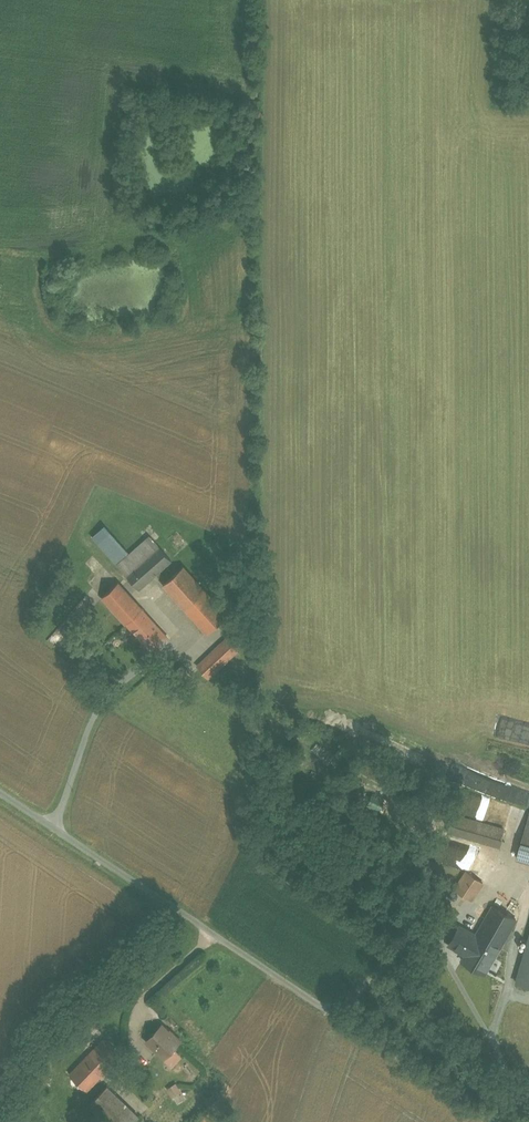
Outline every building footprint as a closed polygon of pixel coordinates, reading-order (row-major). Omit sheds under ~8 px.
[(105,527),(93,538),(138,589),(171,560),(150,536),(129,554),(105,527)] [(183,566),(163,584),(207,633),(227,615),(183,566)] [(169,639),(118,582),(101,597),(126,624),(127,623),(154,652),(169,639)] [(226,639),(198,666),(208,677),(237,650),(226,639)] [(504,830),(453,815),(448,832),(499,847),(504,830)] [(517,858),(528,862),(528,817),(517,858)] [(483,883),(467,872),(455,889),(471,900),(483,883)] [(500,948),(516,920),(493,906),(477,934),(500,948)] [(500,948),(477,934),(476,936),(460,927),(449,945),(465,954),(464,957),(487,970),(500,948)] [(515,983),(528,987),(528,935),(515,983)] [(162,1025),(147,1040),(165,1057),(181,1040),(174,1034),(172,1035),(162,1025)] [(104,1038),(69,1074),(87,1091),(122,1055),(104,1038)] [(107,1086),(92,1102),(113,1121),(134,1121),(139,1117),(107,1086)]
